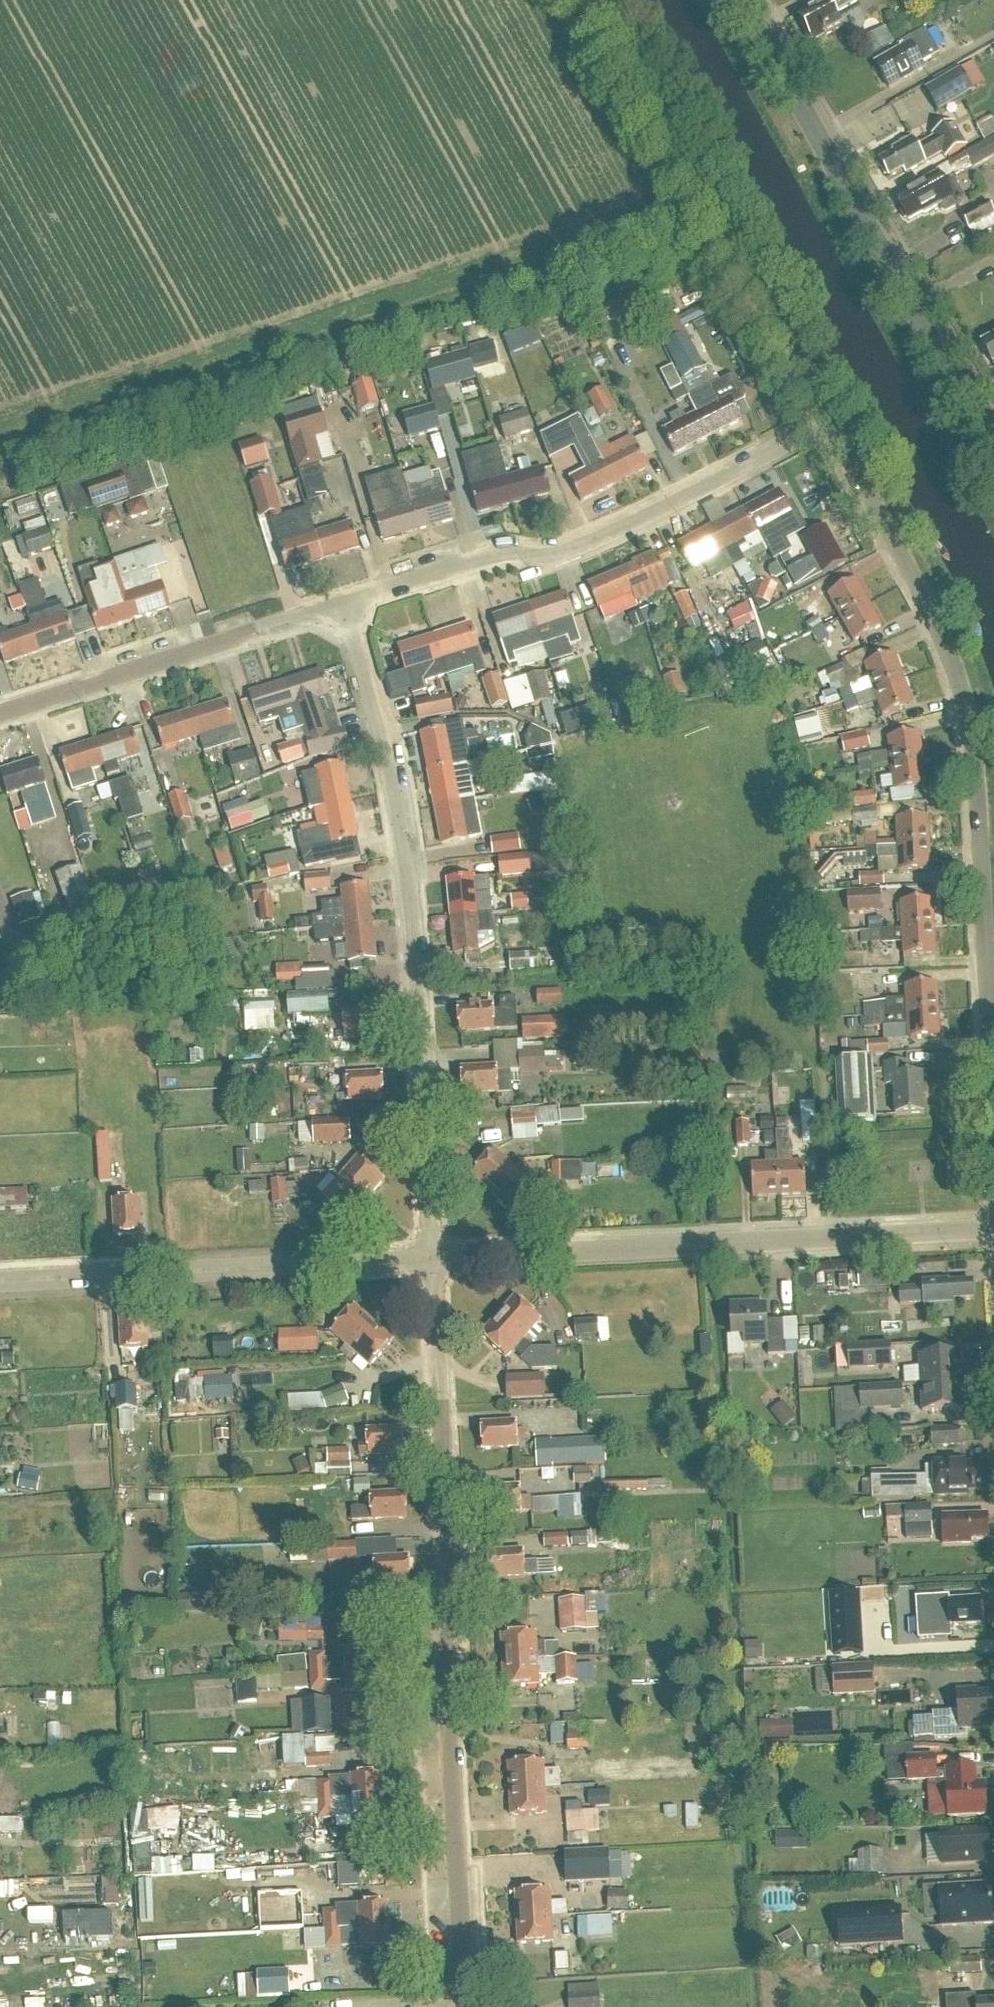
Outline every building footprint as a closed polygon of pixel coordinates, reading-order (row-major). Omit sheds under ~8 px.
[(800,19),(813,43),(825,36),(826,37),(842,29),(836,19),(859,7),(855,0),(835,0),(828,4),(827,2),(815,9),(816,11),(800,19)] [(865,38),(871,54),(893,45),(886,29),(865,38)] [(897,47),(900,52),(876,66),(889,90),(924,70),(922,66),(939,56),(926,31),(897,47)] [(938,115),(973,94),(960,71),(924,92),(938,115)] [(983,141),(993,136),(993,124),(992,120),(976,128),(983,141)] [(899,153),(880,163),(889,180),(904,172),(906,176),(926,165),(925,164),(942,155),(945,159),(966,148),(954,125),(933,137),(934,139),(917,149),(912,140),(897,149),(899,153)] [(973,171),(993,159),(993,140),(948,166),(951,172),(968,162),(973,171)] [(926,182),(927,185),(897,202),(908,222),(922,215),(925,215),(939,208),(941,212),(946,213),(961,205),(963,200),(954,185),(949,183),(945,186),(939,175),(926,182)] [(968,233),(993,218),(993,215),(988,204),(960,219),(968,233)] [(634,294),(593,314),(606,342),(647,322),(634,294)] [(536,325),(504,336),(510,355),(542,345),(536,325)] [(664,345),(684,383),(705,372),(685,334),(664,345)] [(982,347),(993,366),(993,340),(982,347)] [(475,380),(468,351),(424,363),(432,392),(475,380)] [(696,416),(708,439),(742,422),(734,406),(744,402),(747,396),(738,379),(733,378),(691,399),(699,415),(696,416)] [(373,381),(353,385),(359,411),(378,407),(373,381)] [(687,398),(682,388),(671,393),(677,404),(687,398)] [(590,399),(599,418),(613,411),(603,392),(590,399)] [(401,415),(408,440),(440,431),(433,406),(401,415)] [(282,420),(290,445),(327,435),(320,409),(282,420)] [(499,421),(505,442),(533,434),(527,413),(499,421)] [(674,456),(708,439),(696,416),(686,421),(682,413),(670,420),(674,427),(663,433),(674,456)] [(581,503),(614,486),(598,454),(594,446),(588,435),(580,418),(564,426),(587,471),(569,481),(581,503)] [(599,430),(588,435),(594,446),(604,440),(599,430)] [(598,454),(614,486),(648,469),(632,438),(598,454)] [(261,440),(237,447),(244,470),(268,463),(261,440)] [(514,505),(507,481),(498,447),(462,456),(467,474),(472,490),(471,491),(478,515),(514,505)] [(507,481),(514,505),(550,495),(543,471),(532,474),(528,460),(519,463),(523,476),(507,481)] [(309,503),(329,497),(320,466),(299,472),(309,503)] [(131,495),(123,473),(88,487),(96,508),(131,495)] [(441,473),(432,476),(434,483),(407,491),(419,532),(455,522),(441,473)] [(273,481),(254,487),(264,518),(283,512),(273,481)] [(382,543),(419,532),(407,491),(386,497),(383,488),(370,492),(373,501),(370,502),(382,543)] [(806,531),(791,504),(786,507),(778,494),(745,511),(757,534),(758,533),(773,561),(785,555),(795,550),(789,540),(806,531)] [(130,519),(148,515),(144,499),(127,502),(130,519)] [(287,572),(323,561),(316,536),(308,511),(272,522),(287,572)] [(735,546),(757,534),(745,511),(712,529),(724,551),(734,569),(739,580),(750,574),(735,546)] [(352,525),(316,536),(323,561),(360,550),(352,525)] [(23,537),(30,558),(55,550),(48,529),(23,537)] [(712,529),(679,547),(691,569),(724,551),(712,529)] [(787,574),(796,591),(845,565),(826,529),(803,541),(813,560),(787,574)] [(623,572),(636,604),(671,589),(657,557),(623,572)] [(135,621),(127,597),(126,597),(121,582),(115,565),(93,572),(98,589),(87,593),(92,609),(91,609),(99,633),(135,621)] [(739,580),(734,569),(723,575),(729,585),(739,580)] [(156,570),(122,582),(127,597),(135,621),(171,610),(162,585),(156,570)] [(623,572),(588,587),(598,610),(632,596),(636,604),(623,572)] [(762,581),(748,588),(759,611),(770,606),(778,587),(762,581)] [(856,582),(828,597),(841,620),(869,605),(856,582)] [(697,619),(687,594),(674,600),(685,624),(697,619)] [(529,607),(542,645),(541,645),(542,647),(569,638),(572,647),(581,644),(565,595),(529,607)] [(26,610),(22,599),(11,603),(15,614),(26,610)] [(32,629),(41,653),(76,641),(63,603),(40,611),(28,614),(34,629),(32,629)] [(732,630),(755,624),(751,605),(727,611),(732,630)] [(869,605),(841,620),(853,644),(882,628),(869,605)] [(529,607),(494,619),(502,643),(509,667),(517,664),(514,656),(542,647),(541,645),(542,645),(529,607)] [(651,609),(640,614),(645,625),(656,620),(651,609)] [(645,625),(640,614),(629,619),(634,630),(645,625)] [(435,638),(447,677),(475,669),(477,676),(487,673),(479,650),(471,626),(435,638)] [(0,640),(0,651),(5,666),(41,653),(32,629),(0,640)] [(425,684),(447,677),(435,638),(399,649),(407,673),(406,673),(414,696),(427,692),(425,684)] [(774,668),(759,642),(717,664),(732,691),(774,668)] [(895,656),(864,667),(873,692),(904,681),(895,656)] [(842,665),(823,673),(829,688),(837,685),(843,703),(855,699),(848,680),(842,665)] [(310,761),(349,753),(344,731),(327,733),(317,701),(330,697),(323,673),(287,684),(294,708),(295,708),(306,742),(310,761)] [(664,677),(669,699),(686,695),(681,673),(664,677)] [(544,675),(524,681),(532,708),(552,702),(544,675)] [(482,683),(491,711),(509,706),(499,677),(482,683)] [(904,681),(873,692),(882,717),(913,706),(904,681)] [(251,696),(246,698),(250,708),(254,707),(258,720),(294,708),(287,684),(251,695),(251,696)] [(450,699),(416,705),(419,721),(453,715),(450,699)] [(858,708),(855,699),(843,703),(847,712),(858,708)] [(241,745),(227,702),(191,714),(199,738),(205,756),(217,753),(241,745)] [(560,714),(564,735),(612,725),(608,705),(560,714)] [(199,738),(191,714),(155,725),(163,749),(199,738)] [(794,721),(799,744),(823,740),(818,716),(794,721)] [(429,773),(469,766),(469,765),(470,764),(464,728),(422,736),(429,773)] [(133,732),(97,743),(104,768),(140,757),(133,732)] [(865,735),(839,741),(842,754),(868,748),(865,735)] [(871,769),(891,766),(923,762),(919,736),(887,740),(889,754),(856,758),(858,770),(871,769)] [(300,742),(277,747),(281,766),(304,761),(300,742)] [(97,743),(61,755),(73,794),(97,786),(93,771),(104,768),(97,743)] [(252,752),(228,758),(235,787),(259,780),(252,752)] [(38,762),(2,773),(10,797),(21,794),(25,808),(38,804),(34,790),(46,786),(38,762)] [(923,762),(891,766),(894,793),(926,788),(923,762)] [(315,773),(301,776),(309,811),(323,808),(350,802),(342,766),(315,771),(315,773)] [(469,766),(429,773),(436,810),(476,802),(469,766)] [(873,780),(871,769),(858,770),(859,782),(873,780)] [(510,797),(558,794),(557,774),(508,783),(510,797)] [(132,780),(111,787),(116,804),(118,803),(134,851),(154,844),(132,780)] [(191,821),(183,793),(168,798),(176,825),(191,821)] [(853,796),(854,810),(876,808),(874,794),(853,796)] [(229,830),(268,821),(264,802),(247,806),(246,801),(223,807),(229,830)] [(327,828),(313,831),(316,847),(330,844),(331,845),(358,839),(350,802),(323,808),(327,828)] [(443,847),(483,839),(476,802),(436,810),(443,847)] [(92,836),(83,805),(68,810),(78,841),(92,836)] [(853,811),(854,825),(877,822),(876,809),(853,811)] [(928,819),(896,821),(897,847),(929,845),(928,819)] [(519,836),(491,840),(493,857),(521,853),(519,836)] [(864,836),(865,849),(878,848),(877,836),(864,836)] [(897,847),(878,848),(865,849),(865,851),(833,852),(814,874),(822,881),(837,862),(898,860),(899,874),(931,872),(929,845),(897,847)] [(215,851),(221,871),(233,867),(227,847),(215,851)] [(294,851),(264,859),(269,881),(299,874),(294,851)] [(498,858),(500,877),(531,874),(529,855),(498,858)] [(56,878),(72,925),(98,916),(82,869),(56,878)] [(305,877),(307,894),(333,892),(331,875),(305,877)] [(859,876),(859,889),(885,887),(884,875),(859,876)] [(489,878),(448,882),(452,920),(493,915),(489,878)] [(346,927),(372,924),(368,887),(342,890),(344,902),(322,904),(324,917),(314,918),(315,931),(334,929),(346,927)] [(846,893),(847,912),(881,911),(881,892),(846,893)] [(32,894),(10,901),(19,927),(40,921),(32,894)] [(510,896),(511,913),(529,912),(527,895),(510,896)] [(275,924),(273,900),(259,901),(261,925),(275,924)] [(932,902),(900,904),(902,930),(934,929),(932,902)] [(493,915),(452,920),(456,957),(469,956),(470,964),(482,963),(480,947),(496,946),(493,915)] [(868,920),(869,932),(859,933),(860,945),(883,943),(883,945),(903,944),(903,957),(935,955),(934,929),(902,930),(882,931),(881,919),(868,920)] [(372,924),(346,927),(334,929),(335,942),(348,941),(351,973),(364,972),(363,963),(376,962),(372,924)] [(32,952),(17,957),(23,972),(37,967),(32,952)] [(510,956),(511,973),(538,971),(537,955),(510,956)] [(330,983),(329,968),(303,968),(303,970),(281,971),(281,984),(330,983)] [(906,1014),(939,1012),(937,986),(905,987),(906,1000),(885,1001),(885,1003),(862,1004),(863,1016),(906,1014)] [(538,1008),(562,1007),(562,992),(537,993),(538,1008)] [(287,996),(288,1018),(328,1016),(327,994),(287,996)] [(493,1006),(458,1008),(460,1034),(495,1032),(503,1031),(517,1031),(515,1000),(500,1001),(501,1012),(494,1013),(493,1006)] [(27,1001),(10,1002),(10,1014),(28,1014),(27,1001)] [(245,1033),(275,1032),(274,1006),(244,1008),(245,1033)] [(939,1012),(906,1014),(863,1016),(864,1028),(907,1026),(908,1041),(940,1039),(939,1012)] [(344,1015),(345,1033),(337,1033),(337,1041),(346,1040),(346,1041),(380,1039),(379,1013),(344,1015)] [(563,1020),(522,1021),(523,1042),(563,1041),(563,1020)] [(850,1056),(887,1055),(887,1042),(849,1043),(850,1056)] [(495,1068),(462,1070),(463,1096),(498,1094),(498,1095),(521,1093),(520,1077),(545,1076),(544,1051),(522,1052),(522,1043),(494,1044),(495,1068)] [(884,1065),(885,1072),(873,1072),(872,1061),(836,1063),(840,1125),(876,1123),(873,1082),(885,1081),(886,1087),(894,1086),(896,1117),(924,1115),(922,1076),(907,1076),(907,1064),(884,1065)] [(349,1095),(340,1096),(341,1103),(349,1103),(384,1101),(382,1075),(348,1077),(349,1095)] [(814,1103),(801,1104),(803,1143),(816,1143),(814,1103)] [(513,1130),(537,1128),(535,1115),(511,1117),(513,1130)] [(761,1120),(761,1133),(773,1133),(773,1120),(761,1120)] [(312,1123),(313,1147),(353,1145),(352,1121),(312,1123)] [(788,1122),(776,1122),(777,1130),(789,1129),(788,1122)] [(736,1125),(736,1127),(737,1149),(750,1148),(749,1124),(736,1125)] [(777,1155),(780,1198),(806,1196),(805,1164),(793,1165),(792,1144),(789,1144),(789,1133),(775,1134),(776,1146),(777,1155)] [(776,1146),(775,1134),(764,1134),(765,1146),(776,1146)] [(112,1184),(109,1136),(97,1136),(100,1185),(112,1184)] [(490,1196),(520,1163),(514,1158),(509,1164),(495,1151),(470,1178),(490,1196)] [(753,1199),(780,1198),(777,1155),(765,1155),(765,1166),(751,1167),(753,1199)] [(335,1173),(367,1201),(384,1182),(359,1159),(346,1173),(340,1167),(335,1173)] [(525,1168),(520,1163),(490,1196),(510,1214),(535,1187),(520,1174),(525,1168)] [(566,1185),(566,1165),(552,1166),(553,1186),(566,1185)] [(335,1173),(331,1178),(337,1184),(324,1198),(350,1221),(367,1201),(335,1173)] [(0,1192),(0,1211),(29,1210),(28,1191),(0,1192)] [(114,1203),(113,1203),(115,1237),(141,1236),(140,1201),(121,1202),(121,1194),(113,1194),(114,1203)] [(858,1273),(859,1291),(891,1289),(890,1271),(858,1273)] [(923,1289),(899,1290),(900,1306),(924,1305),(924,1306),(955,1305),(955,1302),(973,1301),(972,1283),(949,1285),(949,1282),(923,1283),(923,1289)] [(529,1336),(541,1322),(515,1299),(498,1318),(529,1348),(535,1342),(529,1336)] [(731,1307),(732,1338),(744,1338),(744,1346),(768,1345),(768,1357),(785,1356),(784,1322),(767,1323),(767,1308),(750,1309),(750,1306),(731,1307)] [(346,1347),(340,1353),(345,1358),(374,1325),(355,1308),(332,1334),(346,1347)] [(146,1316),(120,1317),(122,1352),(122,1360),(130,1360),(130,1351),(148,1350),(146,1316)] [(533,1351),(529,1348),(498,1318),(481,1338),(506,1361),(515,1351),(524,1359),(521,1363),(532,1373),(557,1372),(557,1350),(533,1351)] [(576,1338),(600,1337),(599,1323),(575,1324),(576,1338)] [(374,1325),(345,1358),(350,1362),(356,1356),(370,1368),(393,1342),(374,1325)] [(823,1330),(814,1330),(814,1347),(824,1347),(823,1330)] [(320,1332),(280,1333),(281,1357),(320,1356),(320,1332)] [(711,1339),(700,1339),(702,1361),(712,1361),(711,1339)] [(848,1347),(849,1370),(891,1368),(890,1345),(848,1347)] [(961,1355),(919,1357),(921,1385),(963,1383),(961,1355)] [(14,1356),(2,1357),(2,1368),(15,1368),(14,1356)] [(507,1401),(545,1400),(545,1377),(506,1378),(507,1401)] [(205,1380),(205,1400),(231,1400),(231,1379),(205,1380)] [(963,1383),(921,1385),(922,1413),(964,1411),(963,1383)] [(902,1387),(860,1389),(861,1411),(903,1408),(902,1387)] [(138,1412),(137,1388),(116,1389),(117,1412),(138,1412)] [(327,1413),(349,1404),(343,1388),(320,1397),(327,1413)] [(785,1404),(773,1413),(786,1431),(799,1421),(785,1404)] [(516,1424),(482,1426),(484,1452),(518,1450),(518,1449),(526,1449),(526,1442),(517,1442),(516,1424)] [(931,1430),(932,1448),(960,1447),(959,1429),(931,1430)] [(369,1451),(361,1451),(361,1458),(369,1458),(404,1456),(402,1430),(368,1432),(369,1451)] [(350,1451),(327,1452),(327,1466),(327,1480),(351,1479),(350,1451)] [(989,1493),(987,1464),(966,1465),(966,1462),(933,1463),(933,1469),(926,1470),(926,1477),(872,1479),(872,1481),(861,1482),(862,1498),(872,1498),(872,1502),(916,1500),(916,1498),(934,1498),(934,1499),(968,1497),(967,1493),(989,1493)] [(20,1477),(17,1491),(37,1495),(39,1480),(23,1477),(20,1477)] [(487,1516),(521,1514),(533,1513),(533,1515),(557,1514),(557,1520),(582,1519),(580,1497),(532,1501),(532,1498),(521,1499),(520,1488),(486,1490),(487,1516)] [(371,1496),(372,1509),(351,1510),(352,1523),(373,1522),(407,1520),(406,1494),(371,1496)] [(906,1526),(906,1541),(934,1541),(933,1525),(932,1506),(885,1508),(886,1521),(905,1520),(906,1526)] [(880,1510),(863,1510),(864,1520),(881,1519),(880,1510)] [(972,1542),(989,1541),(988,1517),(942,1518),(943,1546),(972,1545),(972,1542)] [(543,1537),(544,1550),(568,1549),(568,1536),(543,1537)] [(292,1547),(292,1565),(358,1562),(357,1544),(292,1547)] [(489,1554),(491,1580),(525,1578),(525,1577),(554,1576),(553,1562),(524,1563),(523,1552),(489,1554)] [(376,1579),(368,1580),(368,1587),(376,1586),(376,1587),(411,1585),(409,1559),(375,1561),(376,1579)] [(860,1594),(829,1596),(832,1658),(864,1656),(860,1594)] [(949,1598),(916,1600),(919,1640),(951,1638),(951,1627),(981,1625),(979,1600),(949,1602),(949,1598)] [(585,1599),(559,1600),(560,1634),(598,1632),(597,1615),(586,1615),(585,1599)] [(299,1644),(323,1643),(323,1630),(299,1630),(299,1644)] [(536,1635),(502,1637),(503,1662),(546,1660),(545,1643),(536,1643),(536,1635)] [(310,1674),(375,1670),(374,1648),(338,1650),(339,1659),(326,1660),(325,1655),(309,1656),(310,1674)] [(279,1676),(307,1673),(306,1657),(278,1660),(279,1676)] [(546,1660),(503,1662),(505,1689),(539,1687),(539,1678),(556,1677),(556,1686),(595,1684),(594,1665),(576,1666),(576,1658),(546,1660)] [(833,1669),(834,1699),(876,1696),(874,1666),(833,1669)] [(341,1695),(377,1693),(375,1670),(310,1674),(311,1692),(327,1691),(327,1684),(340,1683),(341,1695)] [(308,1691),(307,1675),(281,1677),(281,1692),(308,1691)] [(258,1704),(257,1694),(256,1680),(237,1681),(238,1705),(258,1704)] [(957,1693),(959,1713),(933,1715),(933,1720),(915,1721),(916,1739),(934,1738),(934,1741),(967,1739),(967,1731),(993,1729),(993,1695),(978,1696),(977,1691),(957,1693)] [(301,1702),(303,1736),(330,1735),(329,1701),(301,1702)] [(794,1723),(759,1724),(759,1741),(794,1740),(794,1723)] [(305,1768),(305,1770),(330,1768),(329,1755),(316,1756),(315,1738),(282,1740),(283,1770),(305,1768)] [(909,1782),(909,1783),(937,1781),(935,1757),(907,1759),(887,1760),(889,1783),(909,1782)] [(509,1766),(510,1791),(553,1789),(561,1788),(560,1786),(560,1775),(560,1770),(543,1772),(543,1764),(509,1766)] [(985,1784),(977,1785),(976,1769),(946,1771),(949,1819),(987,1816),(985,1784)] [(329,1779),(329,1783),(299,1785),(300,1798),(304,1798),(304,1802),(317,1801),(317,1803),(382,1798),(381,1776),(329,1779)] [(553,1789),(510,1791),(511,1817),(546,1815),(545,1797),(554,1796),(553,1789)] [(355,1827),(355,1822),(383,1821),(382,1798),(317,1803),(318,1820),(333,1819),(334,1829),(342,1828),(343,1841),(355,1840),(354,1827),(355,1827)] [(566,1813),(567,1833),(599,1831),(598,1811),(566,1813)] [(22,1834),(22,1820),(0,1821),(0,1834),(22,1834)] [(941,1834),(942,1867),(992,1864),(990,1831),(941,1834)] [(776,1833),(776,1851),(792,1851),(792,1833),(776,1833)] [(565,1853),(566,1885),(611,1883),(610,1851),(565,1853)] [(993,1926),(991,1886),(939,1889),(942,1929),(961,1928),(961,1924),(975,1923),(975,1927),(993,1926)] [(560,1918),(567,1917),(566,1903),(550,1904),(550,1893),(516,1895),(517,1920),(560,1918)] [(388,1905),(353,1907),(354,1924),(358,1924),(358,1929),(389,1927),(388,1905)] [(903,1944),(901,1910),(838,1914),(840,1948),(903,1944)] [(324,1913),(326,1949),(341,1948),(339,1912),(324,1913)] [(578,1919),(579,1940),(613,1939),(612,1917),(578,1919)] [(113,1918),(64,1919),(65,1944),(114,1942),(113,1918)] [(553,1945),(552,1926),(560,1926),(560,1918),(517,1920),(519,1946),(553,1945)] [(359,1934),(355,1934),(355,1950),(360,1950),(360,1951),(391,1950),(389,1927),(358,1929),(359,1934)] [(949,1975),(981,1975),(981,1959),(949,1959),(949,1961),(932,1961),(932,1974),(949,1973),(949,1975)] [(568,2006),(600,2006),(599,1986),(568,1987),(568,2006)] [(976,2003),(976,2005),(967,2006),(967,1997),(946,1998),(946,2006),(993,2006),(993,2002),(976,2003)]
